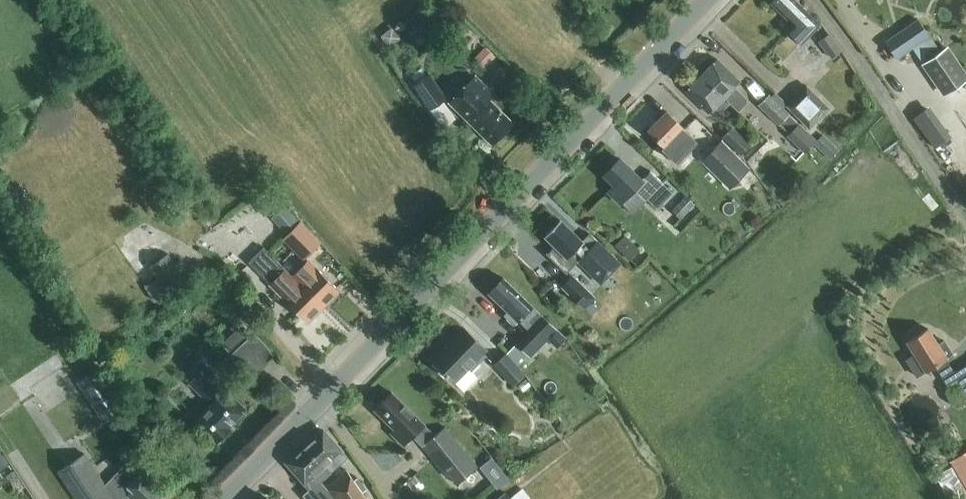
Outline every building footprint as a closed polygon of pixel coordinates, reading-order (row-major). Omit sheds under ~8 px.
[(818,26),(805,14),(806,12),(793,0),(774,0),(771,3),(793,24),(787,31),(801,44),(818,26)] [(922,63),(939,51),(930,37),(917,20),(884,41),(897,60),(912,49),(922,63)] [(835,63),(844,56),(840,50),(841,50),(830,34),(818,42),(830,57),(835,63)] [(965,80),(965,73),(947,46),(939,51),(922,63),(920,65),(943,96),(965,80)] [(478,58),(487,67),(495,59),(486,51),(478,58)] [(702,74),(740,110),(748,101),(734,87),(739,81),(716,59),(702,74)] [(468,80),(448,101),(492,144),(502,133),(506,133),(509,130),(509,126),(512,123),(489,101),(495,94),(474,73),(468,80)] [(428,74),(413,85),(431,110),(447,99),(434,83),(428,74)] [(738,111),(740,110),(702,74),(685,91),(708,114),(714,107),(720,113),(730,103),(738,111)] [(808,130),(830,108),(806,85),(784,106),(808,130)] [(789,134),(798,124),(789,115),(789,114),(769,95),(758,105),(778,125),(779,124),(789,134)] [(940,146),(955,136),(934,105),(919,115),(940,146)] [(666,112),(648,131),(662,144),(659,146),(675,162),(685,151),(686,151),(696,140),(666,112)] [(804,154),(817,141),(798,124),(789,134),(786,137),(804,154)] [(741,156),(751,144),(732,126),(722,137),(741,156)] [(729,190),(750,169),(721,140),(700,161),(729,190)] [(641,180),(620,159),(604,175),(614,185),(607,192),(620,204),(633,190),(645,202),(647,200),(656,209),(673,193),(650,171),(641,180)] [(683,191),(672,205),(689,217),(699,203),(683,191)] [(298,222),(284,206),(271,218),(285,234),(298,222)] [(560,220),(545,236),(553,244),(545,252),(566,273),(578,261),(601,284),(621,263),(591,234),(583,242),(560,220)] [(307,256),(316,247),(295,226),(285,236),(288,240),(286,242),(295,251),(299,247),(307,256)] [(630,261),(640,250),(625,235),(614,246),(630,261)] [(300,284),(293,277),(262,248),(248,263),(285,299),(284,300),(307,323),(323,307),(300,284)] [(167,295),(186,280),(168,254),(149,267),(155,276),(152,278),(163,295),(166,293),(167,295)] [(293,277),(300,284),(323,307),(339,291),(316,268),(312,272),(305,265),(296,274),(293,277)] [(584,309),(596,298),(573,275),(561,287),(584,309)] [(503,278),(488,294),(508,312),(505,315),(515,325),(518,321),(528,331),(516,343),(506,354),(515,365),(526,353),(531,357),(557,330),(544,318),(532,307),(533,306),(503,278)] [(247,339),(237,327),(219,344),(246,372),(253,366),(257,371),(274,356),(253,334),(247,339)] [(468,369),(486,350),(463,328),(432,361),(463,391),(477,377),(468,369)] [(907,342),(914,354),(924,370),(934,364),(935,365),(947,385),(957,379),(965,392),(965,365),(954,373),(945,359),(953,354),(944,341),(938,345),(928,329),(907,342)] [(506,354),(494,365),(513,386),(524,375),(518,367),(515,365),(506,354)] [(102,421),(124,406),(97,366),(75,381),(102,421)] [(217,390),(199,373),(188,384),(205,401),(214,392),(218,397),(195,421),(216,442),(229,428),(228,427),(242,413),(242,412),(245,409),(225,390),(223,392),(219,389),(217,390)] [(391,392),(374,410),(395,430),(391,434),(403,445),(412,436),(422,445),(421,446),(446,478),(449,476),(455,485),(476,468),(445,427),(435,435),(424,424),(391,392)] [(310,439),(305,444),(330,473),(341,463),(344,467),(348,463),(345,459),(347,457),(325,432),(319,437),(316,434),(310,439)] [(288,466),(309,489),(303,495),(306,498),(351,498),(335,479),(326,487),(321,481),(330,473),(305,444),(291,457),(294,460),(288,466)] [(9,464),(0,450),(0,470),(9,464)] [(952,462),(965,485),(965,453),(952,462)] [(57,472),(75,498),(125,498),(129,496),(132,498),(160,498),(166,493),(143,472),(137,478),(124,465),(105,485),(84,454),(57,472)] [(485,464),(502,486),(515,476),(498,454),(485,464)] [(335,479),(351,498),(354,498),(361,493),(366,489),(358,477),(353,481),(345,471),(335,479)] [(530,498),(522,488),(510,498),(505,492),(497,498),(528,498),(530,498)]
